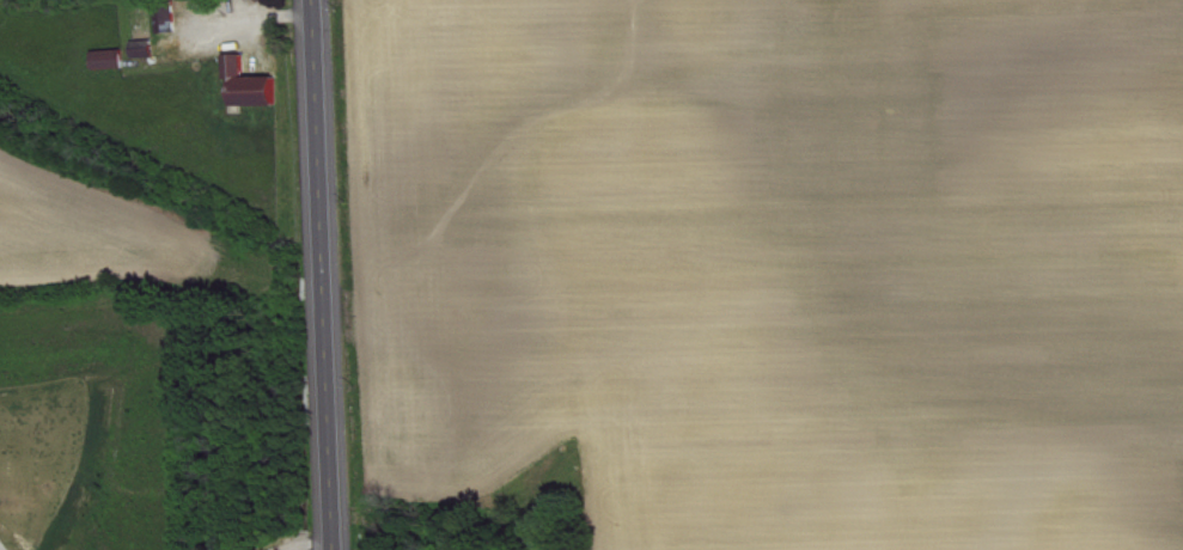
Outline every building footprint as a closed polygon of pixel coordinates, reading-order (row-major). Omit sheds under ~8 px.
[(182,9),(163,10),(164,35),(183,34),(182,9)] [(140,43),(141,61),(161,59),(160,42),(140,43)] [(101,53),(102,72),(131,72),(131,52),(101,53)] [(242,109),(285,107),(284,79),(252,80),(252,56),(233,56),(234,81),(241,81),(242,109)]
